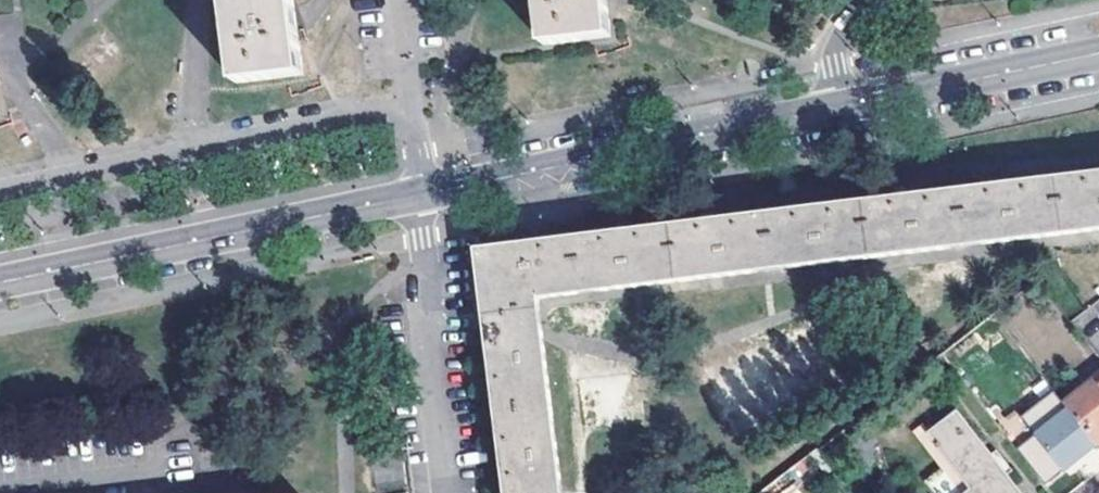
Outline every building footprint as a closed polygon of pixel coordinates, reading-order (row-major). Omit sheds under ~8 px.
[(220,83),(300,75),(292,0),(211,0),(220,83)] [(547,43),(613,36),(609,0),(541,0),(547,43)] [(935,26),(972,22),(970,4),(933,8),(935,26)] [(508,492),(562,492),(538,298),(1098,227),(1098,173),(1097,174),(988,187),(904,197),(791,211),(704,222),(535,243),(478,249),(508,492)] [(1010,354),(1019,365),(1029,357),(1022,346),(1010,354)] [(1097,445),(1098,443),(1098,378),(1065,404),(1097,445)] [(956,410),(926,433),(967,489),(961,492),(1020,492),(956,410)] [(826,466),(818,452),(764,484),(770,492),(780,492),(826,466)]
